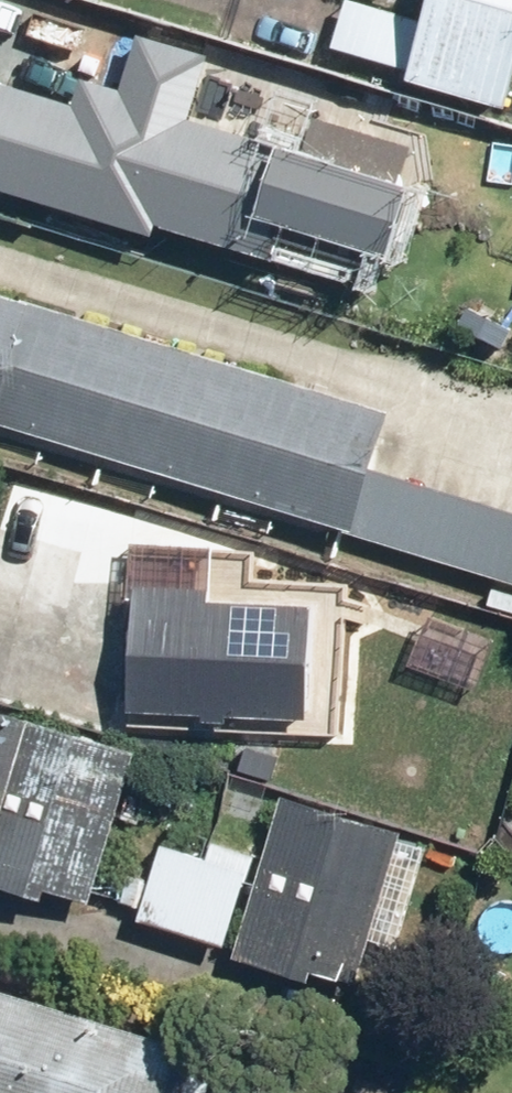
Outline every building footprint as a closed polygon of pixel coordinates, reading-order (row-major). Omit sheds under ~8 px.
[(328,44),(407,65),(403,77),(509,105),(511,94),(511,0),(433,0),(428,18),(361,0),(339,0),(328,44)] [(157,143),(136,219),(268,256),(280,214),(398,247),(416,181),(396,176),(405,144),(305,116),(296,148),(226,129),(217,160),(157,143)] [(13,206),(28,162),(0,153),(0,201),(13,206)] [(332,521),(330,529),(511,583),(511,511),(366,468),(384,407),(0,293),(0,423),(332,521)] [(19,517),(30,476),(0,468),(0,512),(19,517)] [(34,514),(6,605),(50,618),(77,528),(119,541),(129,507),(62,487),(52,519),(34,514)] [(124,583),(121,710),(304,715),(307,600),(202,597),(202,585),(124,583)] [(39,900),(43,887),(79,898),(124,749),(0,712),(0,888),(39,900)] [(268,792),(222,955),(309,979),(312,969),(348,979),(360,937),(400,949),(428,847),(391,837),(393,827),(268,792)] [(151,844),(130,918),(218,943),(239,869),(151,844)] [(186,1038),(0,984),(0,1092),(170,1092),(186,1038)]
